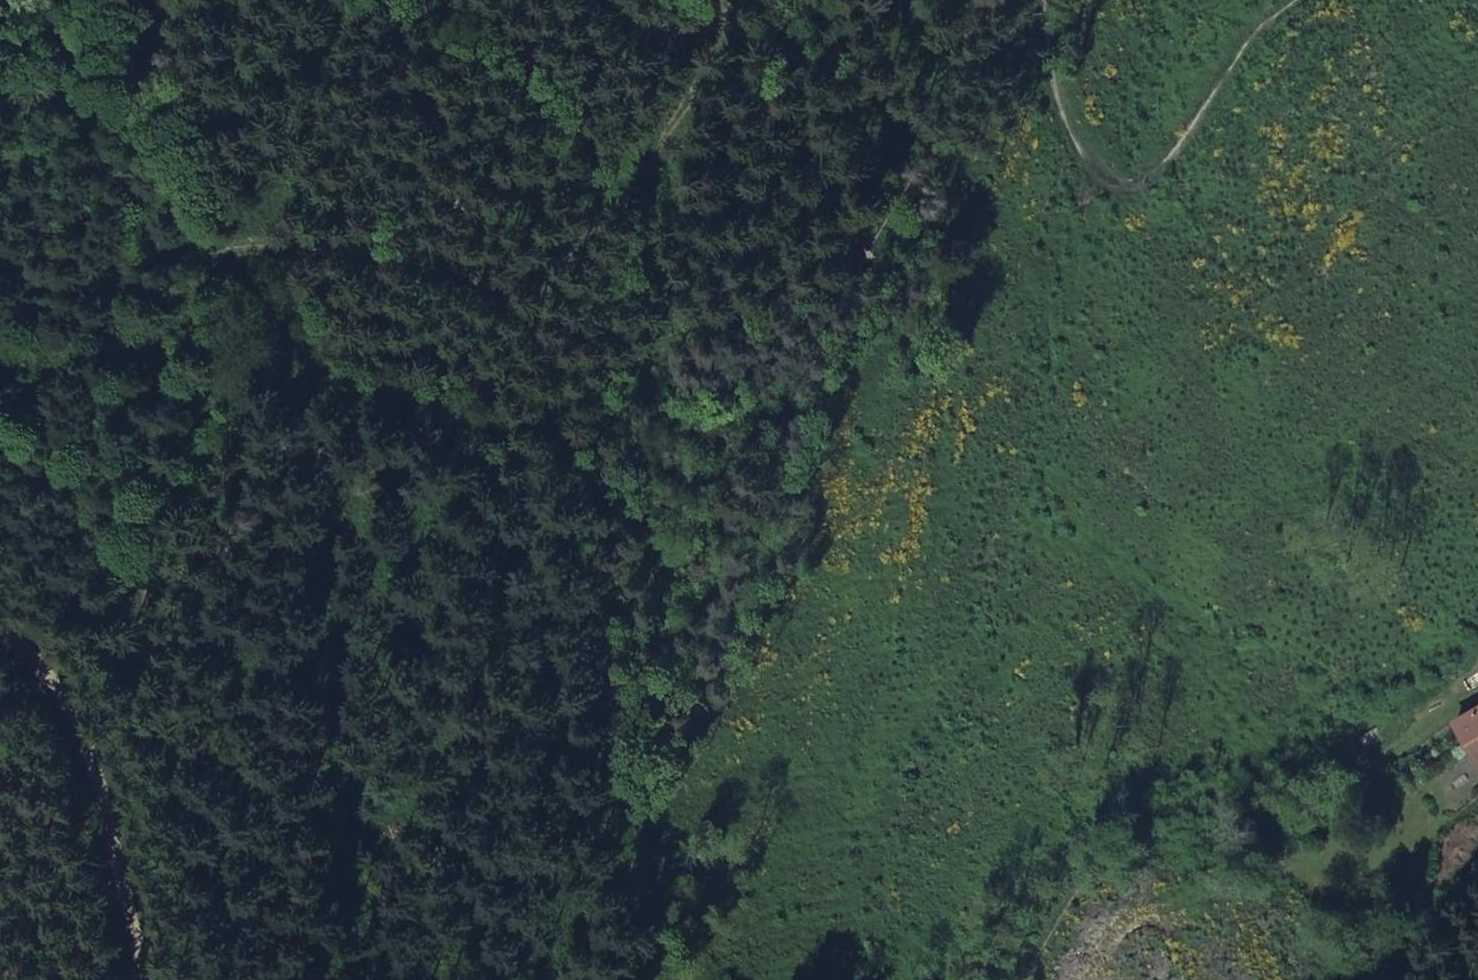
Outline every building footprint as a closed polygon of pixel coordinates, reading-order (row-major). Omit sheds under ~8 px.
[(1468,711),(1477,731),(1477,705),(1468,711)]
